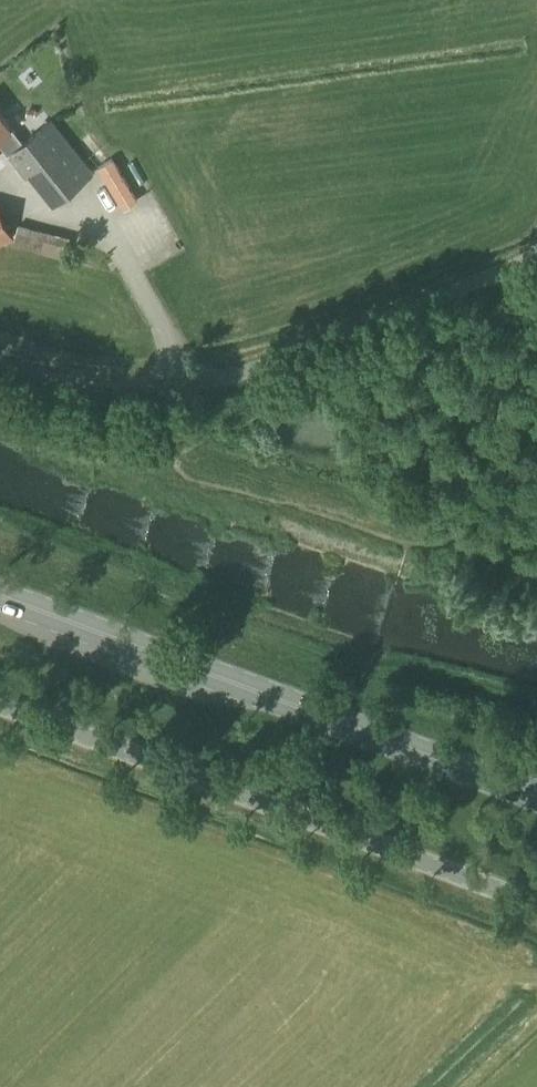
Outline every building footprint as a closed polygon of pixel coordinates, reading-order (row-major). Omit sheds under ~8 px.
[(22,142),(0,114),(0,143),(8,153),(7,154),(25,178),(29,175),(52,205),(95,171),(51,118),(22,142)] [(125,184),(146,168),(141,161),(119,177),(125,184)] [(14,239),(0,208),(0,245),(14,239)] [(66,260),(72,237),(19,223),(13,246),(66,260)]
